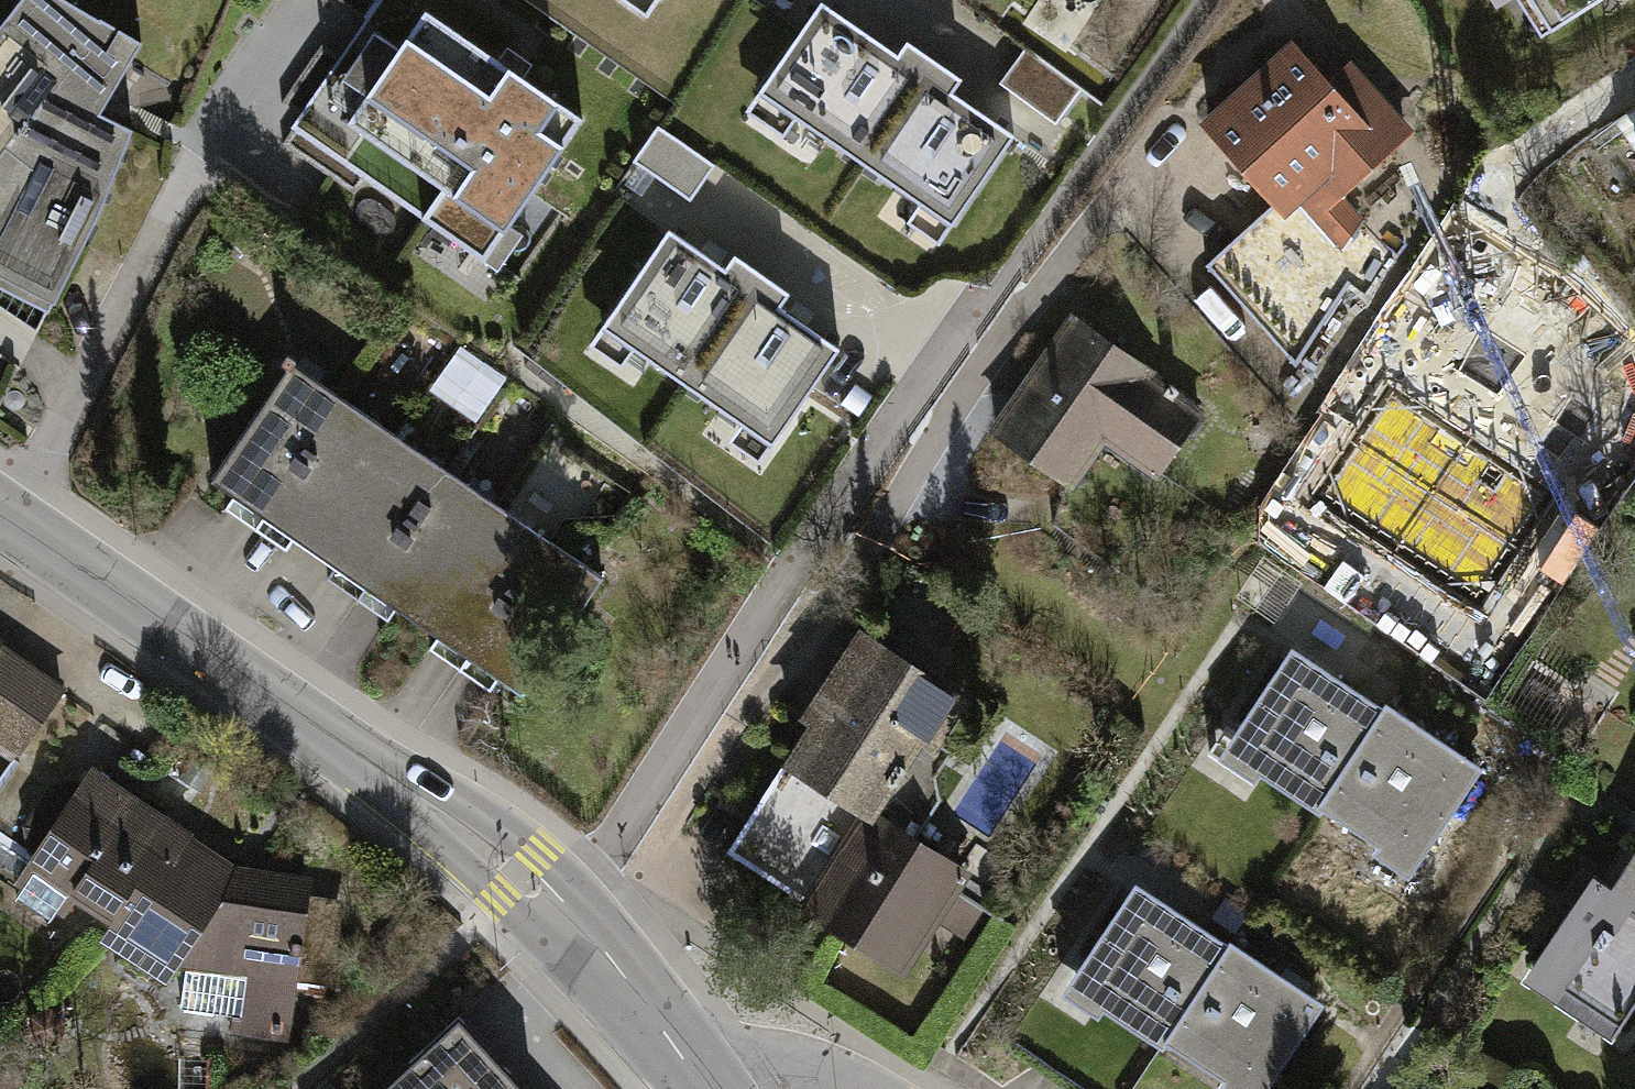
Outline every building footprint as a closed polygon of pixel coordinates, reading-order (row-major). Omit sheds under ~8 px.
[(0,27),(0,211),(9,218),(0,236),(0,275),(55,303),(99,212),(133,129),(100,113),(141,43),(100,19),(99,21),(65,0),(21,0),(0,27)] [(1541,37),(1574,15),(1564,1),(1554,7),(1550,0),(1517,0),(1541,37)] [(1554,7),(1564,1),(1574,15),(1598,0),(1550,0),(1554,7)] [(897,54),(821,1),(759,91),(863,163),(934,60),(906,41),(897,54)] [(582,119),(426,11),(415,26),(379,2),(292,127),(471,251),(491,222),(504,231),(582,119)] [(1024,48),(999,83),(1055,123),(1080,89),(1024,48)] [(1276,201),(1206,265),(1296,365),(1350,283),(1282,206),(1315,176),(1334,197),(1406,134),(1363,87),(1344,104),(1295,50),(1210,126),(1215,132),(1212,135),(1234,160),(1237,157),(1276,201)] [(962,79),(934,60),(863,163),(952,226),(1014,135),(952,92),(962,79)] [(1634,147),(1634,107),(1616,121),(1634,147)] [(634,161),(690,200),(715,165),(659,126),(634,161)] [(685,383),(762,274),(734,255),(724,269),(669,230),(602,325),(685,383)] [(762,274),(685,383),(773,444),(839,348),(779,307),(789,293),(762,274)] [(1075,318),(995,431),(1070,483),(1116,417),(1169,454),(1198,414),(1145,377),(1149,371),(1075,318)] [(247,385),(267,400),(292,365),(295,360),(287,354),(284,359),(271,350),(247,385)] [(1352,492),(1413,532),(1512,381),(1482,361),(1475,370),(1444,350),(1352,492)] [(343,400),(292,365),(267,400),(212,480),(263,516),(343,400)] [(1540,398),(1512,381),(1413,532),(1474,572),(1567,430),(1534,408),(1540,398)] [(395,435),(343,400),(263,516),(315,551),(395,435)] [(447,471),(395,435),(315,551),(367,587),(447,471)] [(498,506),(447,471),(367,587),(418,622),(498,506)] [(550,542),(498,506),(418,622),(470,657),(550,542)] [(602,577),(550,542),(470,657),(522,693),(602,577)] [(835,698),(795,760),(869,810),(887,782),(894,786),(906,767),(899,763),(918,735),(932,744),(962,699),(866,637),(829,694),(835,698)] [(1319,810),(1321,806),(1384,712),(1291,650),(1236,733),(1268,754),(1257,770),(1261,772),(1319,810)] [(0,656),(0,737),(19,751),(61,693),(4,651),(0,656)] [(1387,707),(1384,712),(1321,806),(1382,846),(1392,830),(1424,851),(1479,767),(1387,707)] [(1268,754),(1236,733),(1226,726),(1209,752),(1254,782),(1261,772),(1257,770),(1268,754)] [(961,870),(869,810),(795,760),(789,755),(727,850),(818,908),(815,912),(898,966),(961,870)] [(62,907),(71,892),(132,798),(94,773),(84,790),(74,783),(54,787),(29,825),(33,848),(40,853),(22,881),(25,882),(17,896),(51,918),(59,905),(62,907)] [(189,836),(132,798),(71,892),(133,933),(123,949),(167,978),(180,958),(187,963),(181,1006),(239,1014),(237,1031),(284,1038),(293,973),(326,977),(337,904),(304,899),(306,881),(232,871),(186,841),(189,836)] [(1392,830),(1382,846),(1375,855),(1407,876),(1424,851),(1392,830)] [(1610,889),(1634,906),(1634,851),(1610,889)] [(1634,1004),(1634,906),(1610,889),(1592,877),(1533,966),(1621,1025),(1634,1004)] [(1162,1045),(1166,1041),(1229,946),(1136,885),(1080,969),(1111,989),(1101,1005),(1162,1045)] [(1232,942),(1229,946),(1166,1041),(1225,1080),(1236,1065),(1268,1086),(1323,1002),(1232,942)] [(1621,1025),(1533,966),(1523,980),(1612,1039),(1621,1025)] [(1111,989),(1080,969),(1063,996),(1094,1016),(1101,1005),(1111,989)] [(382,1087),(384,1088),(525,1088),(459,1017),(382,1087)] [(1225,1080),(1219,1088),(1265,1088),(1268,1086),(1236,1065),(1225,1080)]
